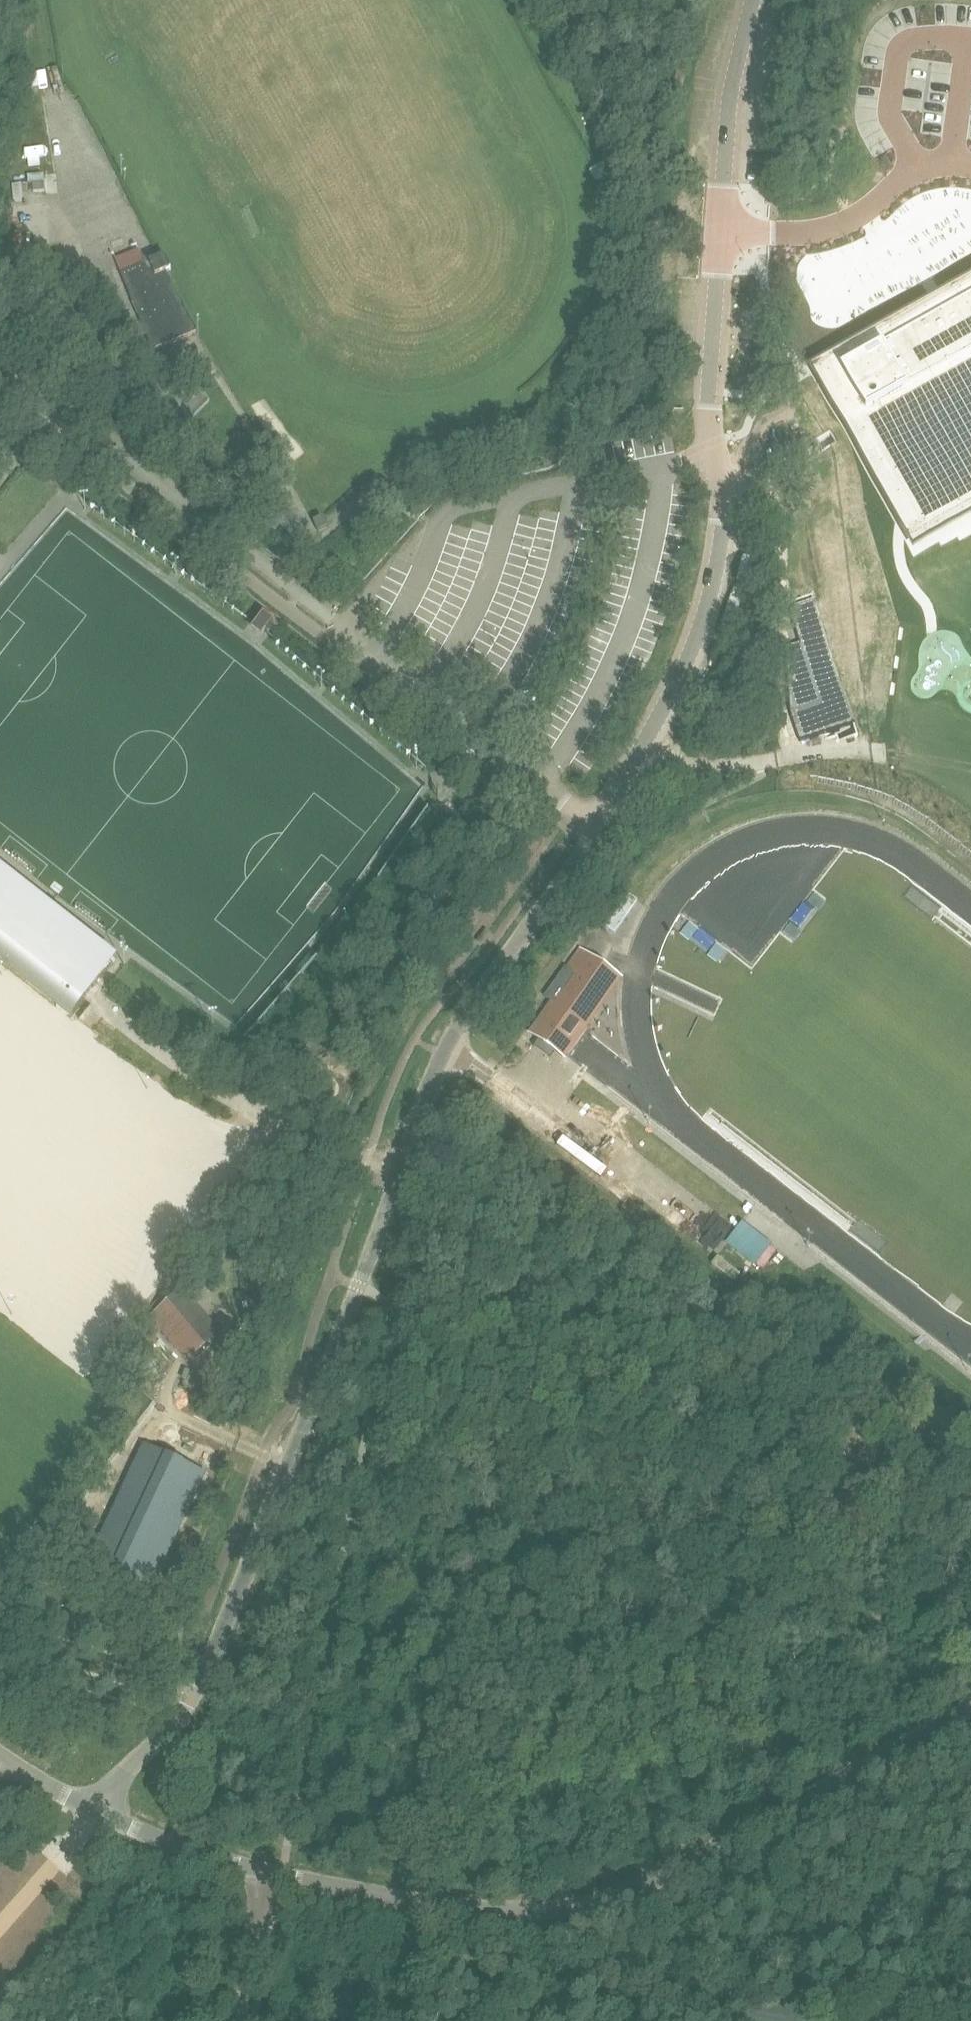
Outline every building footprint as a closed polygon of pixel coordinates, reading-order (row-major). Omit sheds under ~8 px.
[(152,350),(196,332),(165,271),(170,269),(165,256),(160,258),(160,257),(120,274),(152,350)] [(832,374),(926,536),(970,510),(970,294),(832,374)] [(781,440),(770,446),(775,455),(786,449),(781,440)] [(259,505),(271,517),(265,523),(274,532),(280,526),(288,533),(296,524),(268,496),(259,505)] [(314,522),(319,532),(326,529),(322,519),(314,522)] [(815,597),(814,598),(791,605),(788,606),(800,641),(806,662),(786,668),(790,711),(799,742),(824,734),(854,724),(855,724),(854,720),(815,598),(815,597)] [(265,613),(257,623),(267,631),(275,621),(265,613)] [(861,629),(861,616),(837,616),(837,629),(861,629)] [(517,817),(523,808),(515,802),(509,811),(517,817)] [(58,1004),(56,1007),(69,1017),(71,1014),(72,1015),(101,979),(113,963),(49,912),(37,927),(24,916),(35,901),(0,874),(0,959),(58,1004)] [(628,894),(604,927),(614,934),(638,901),(628,894)] [(718,956),(725,945),(705,930),(697,941),(718,956)] [(600,1005),(594,1001),(615,973),(581,949),(567,969),(565,967),(544,996),(552,1002),(530,1033),(563,1057),(600,1005)] [(742,1220),(722,1245),(794,1302),(814,1277),(742,1220)] [(197,1351),(219,1333),(183,1290),(161,1308),(174,1323),(165,1331),(175,1344),(184,1336),(197,1351)] [(145,1447),(94,1555),(153,1583),(203,1474),(145,1447)] [(158,1692),(161,1676),(151,1674),(148,1690),(158,1692)]
